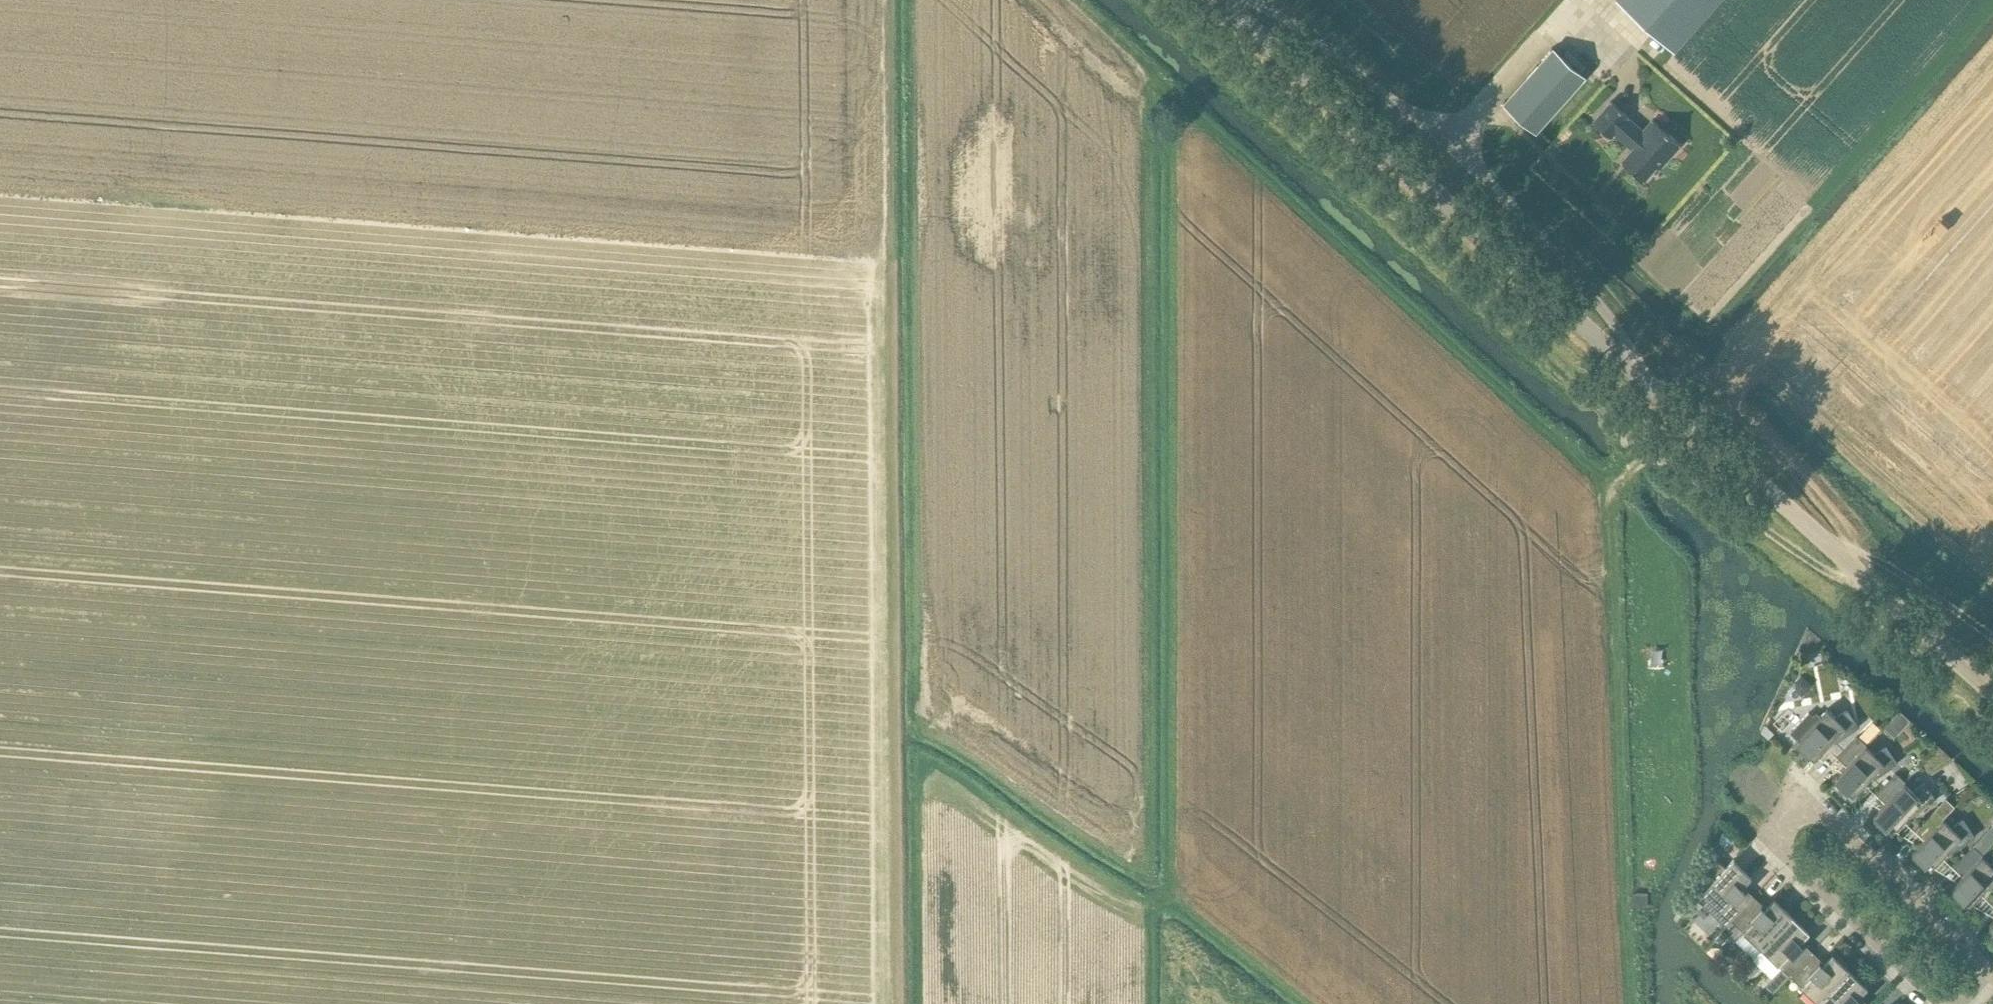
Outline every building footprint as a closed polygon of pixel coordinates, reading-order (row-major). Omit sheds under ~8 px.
[(1719,0),(1618,0),(1674,50),(1719,0)] [(1536,131),(1585,75),(1553,47),(1504,102),(1536,131)] [(1643,129),(1611,100),(1592,121),(1611,137),(1613,134),(1631,150),(1622,160),(1644,179),(1656,166),(1659,169),(1680,145),(1651,119),(1643,129)] [(1801,674),(1795,680),(1795,690),(1801,695),(1812,685),(1801,674)] [(1809,711),(1789,731),(1797,740),(1796,741),(1797,742),(1814,758),(1832,739),(1835,742),(1859,726),(1858,725),(1857,725),(1847,710),(1836,717),(1828,710),(1828,709),(1827,708),(1817,719),(1809,711)] [(1870,727),(1865,733),(1871,738),(1876,733),(1870,727)] [(1857,736),(1837,757),(1846,765),(1865,745),(1866,747),(1868,745),(1867,745),(1857,736)] [(1846,765),(1834,778),(1836,779),(1853,795),(1871,776),(1873,779),(1898,762),(1897,761),(1896,762),(1885,746),(1874,754),(1866,747),(1865,745),(1846,765)] [(1896,772),(1876,793),(1885,802),(1906,781),(1896,772)] [(1885,802),(1873,814),(1874,816),(1875,815),(1891,831),(1909,812),(1912,815),(1936,799),(1935,798),(1934,799),(1924,783),(1913,790),(1905,783),(1906,782),(1906,781),(1885,802)] [(1934,809),(1914,830),(1923,838),(1942,818),(1944,820),(1945,818),(1944,818),(1934,809)] [(1923,838),(1912,851),(1913,852),(1930,868),(1948,849),(1951,852),(1975,836),(1974,834),(1973,835),(1962,819),(1951,827),(1944,820),(1942,818),(1923,838)] [(1973,845),(1953,867),(1962,875),(1981,855),(1982,856),(1984,855),(1983,855),(1973,845)] [(1950,888),(1951,889),(1952,888),(1969,904),(1987,886),(1989,889),(1992,886),(1992,862),(1990,864),(1982,856),(1981,855),(1962,875),(1950,888)] [(1731,920),(1753,897),(1742,886),(1750,877),(1734,861),(1735,860),(1733,859),(1726,867),(1714,856),(1696,897),(1726,926),(1731,920)] [(1647,891),(1631,892),(1631,905),(1648,904),(1647,891)] [(1760,948),(1791,915),(1774,899),(1765,908),(1753,897),(1731,920),(1760,948)] [(1789,975),(1811,952),(1800,941),(1808,932),(1791,915),(1760,948),(1780,966),(1789,975)] [(1721,932),(1716,938),(1722,944),(1728,938),(1721,932)] [(1819,1003),(1849,971),(1832,954),(1823,963),(1811,952),(1789,975),(1819,1003)] [(1858,996),(1867,987),(1849,971),(1819,1003),(1820,1003),(1866,1003),(1858,996)]
